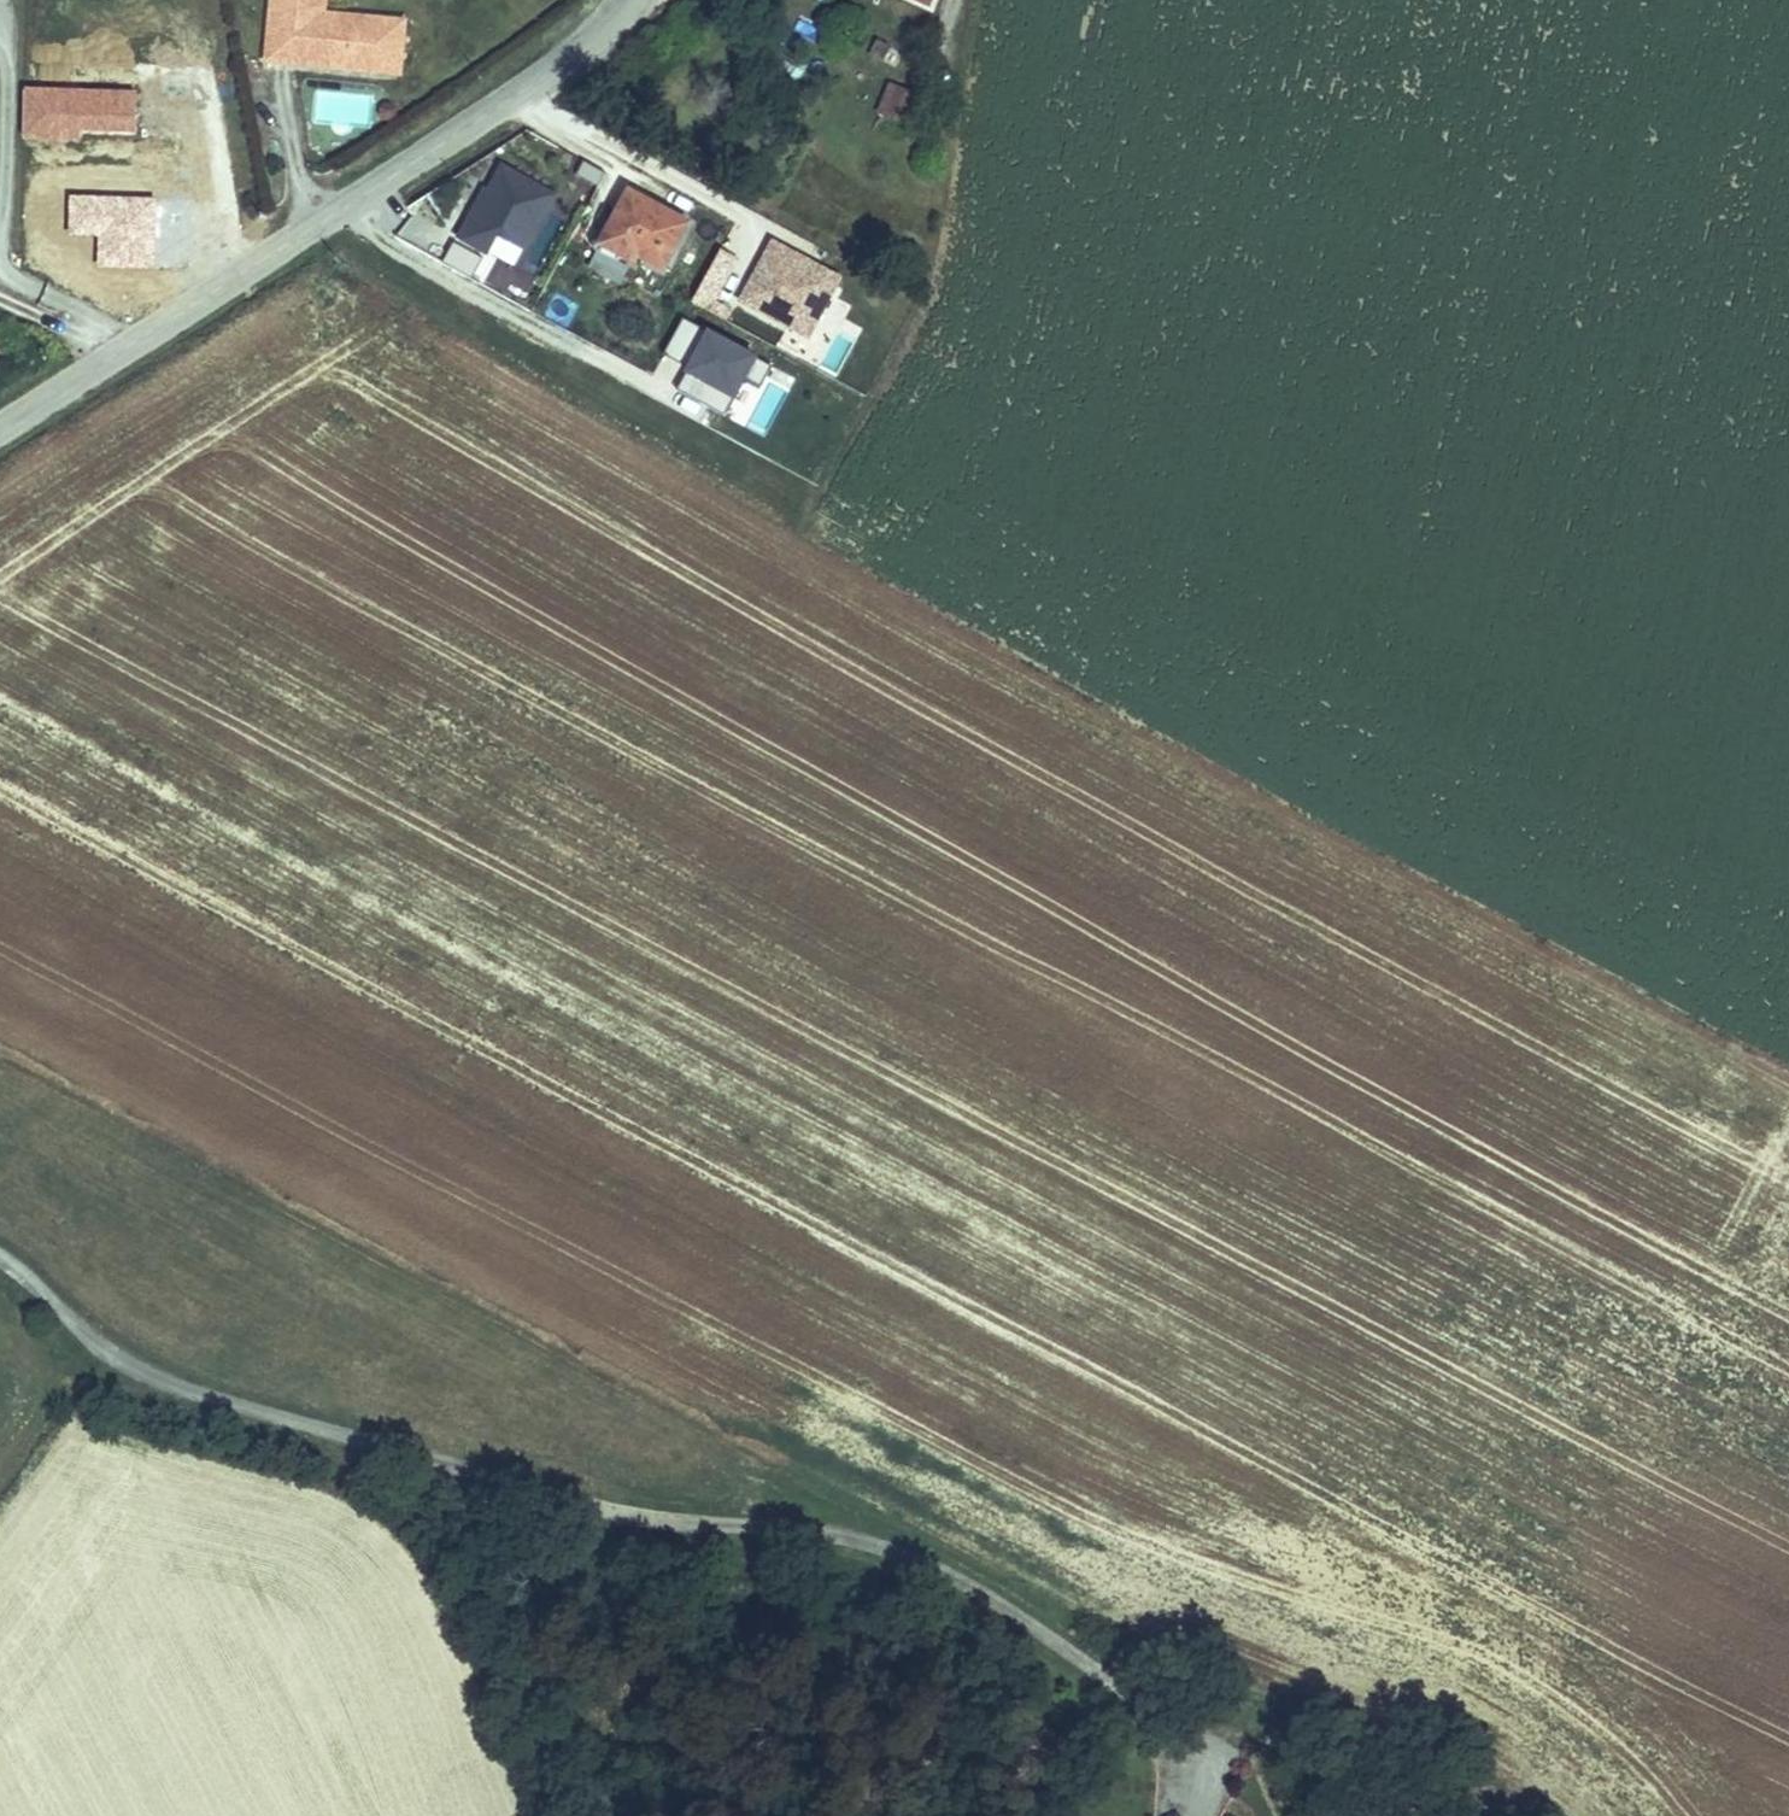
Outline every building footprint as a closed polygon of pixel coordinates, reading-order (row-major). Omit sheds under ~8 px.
[(380,54),(378,3),(333,4),(333,10),(321,10),(321,4),(321,0),(269,0),(270,57),(380,54)] [(852,0),(925,11),(927,0),(852,0)] [(402,2),(378,3),(380,54),(404,53),(402,2)] [(895,121),(905,89),(886,83),(876,115),(895,121)] [(930,136),(935,101),(904,95),(899,131),(930,136)] [(491,238),(527,252),(554,187),(486,158),(453,239),(485,252),(491,238)] [(661,268),(682,221),(620,191),(595,246),(629,262),(632,256),(661,268)] [(769,236),(733,301),(806,341),(842,276),(769,236)] [(720,293),(736,256),(716,248),(700,285),(720,293)] [(725,413),(755,353),(682,318),(664,356),(686,367),(675,389),(725,413)] [(771,368),(759,387),(772,396),(755,420),(762,425),(791,381),(771,368)]
